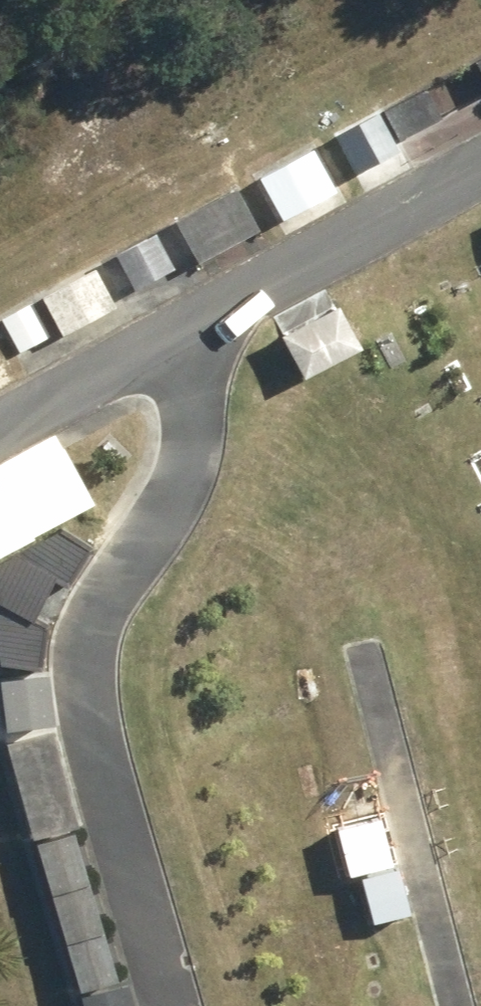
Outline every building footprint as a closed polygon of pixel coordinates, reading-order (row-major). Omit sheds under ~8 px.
[(381,116),(395,144),(438,123),(423,94),(381,116)] [(356,178),(396,156),(374,116),(334,136),(356,178)] [(176,226),(198,265),(254,236),(232,196),(176,226)] [(116,259),(133,291),(168,273),(150,242),(116,259)] [(39,301),(60,340),(112,312),(92,274),(39,301)] [(276,332),(294,370),(346,345),(328,306),(276,332)] [(2,322),(20,355),(48,339),(31,307),(2,322)] [(12,476),(37,521),(82,497),(57,452),(12,476)] [(17,531),(0,498),(0,540),(17,531)] [(51,672),(4,678),(11,729),(58,723),(51,672)] [(59,728),(11,741),(37,835),(85,822),(59,728)] [(42,841),(57,890),(93,879),(79,831),(42,841)] [(57,890),(71,939),(108,928),(93,879),(57,890)] [(71,939),(85,987),(122,977),(108,928),(71,939)] [(85,994),(88,1005),(139,1005),(133,982),(85,994)]
